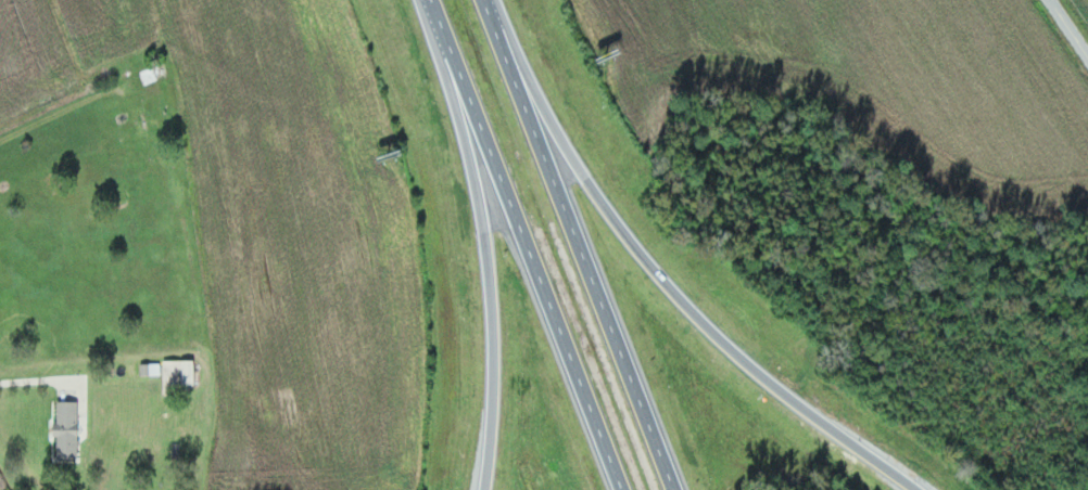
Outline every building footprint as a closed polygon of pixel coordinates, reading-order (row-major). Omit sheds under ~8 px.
[(144,71),(152,96),(164,92),(160,78),(169,76),(166,64),(144,71)] [(197,359),(165,360),(165,391),(184,391),(184,385),(198,384),(197,359)] [(143,375),(163,374),(162,362),(142,363),(143,375)] [(60,435),(59,457),(80,457),(82,401),(59,400),(58,435),(60,435)]
